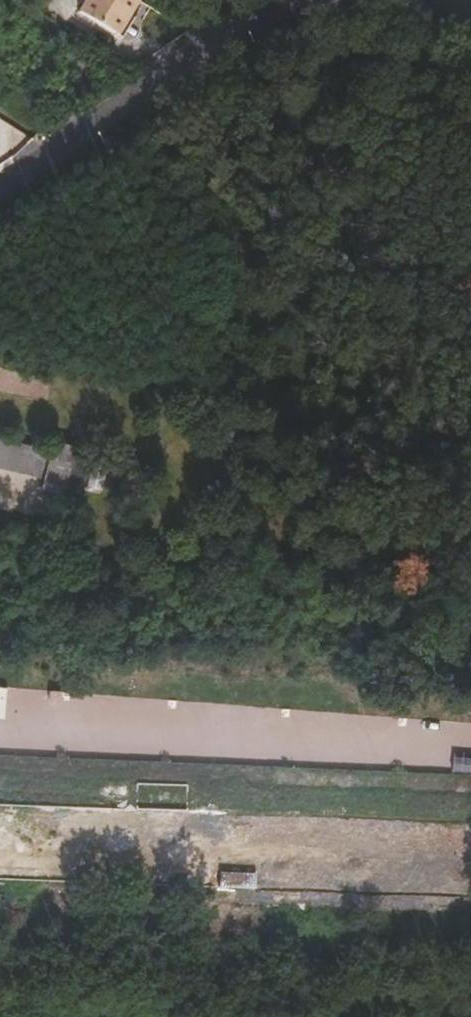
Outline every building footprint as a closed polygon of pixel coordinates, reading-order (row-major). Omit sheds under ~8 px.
[(135,0),(84,0),(78,10),(115,33),(135,0)] [(43,480),(66,485),(74,456),(0,440),(0,470),(43,480)] [(1,689),(0,698),(0,717),(46,721),(48,693),(1,689)] [(43,850),(116,852),(117,805),(44,803),(43,850)]
